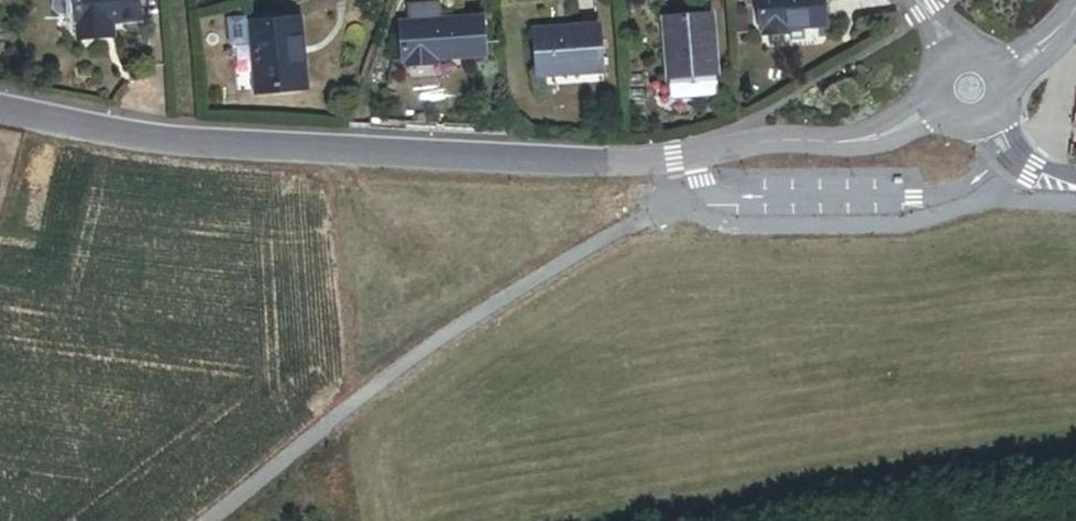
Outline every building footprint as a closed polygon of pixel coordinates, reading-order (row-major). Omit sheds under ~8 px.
[(39,6),(44,10),(61,9),(63,30),(92,28),(92,18),(122,16),(121,0),(39,0),(39,6)] [(821,30),(819,0),(756,0),(754,0),(756,35),(759,35),(760,41),(783,39),(783,33),(821,30)] [(290,89),(286,42),(294,41),(293,20),(243,23),(249,92),(290,89)] [(429,61),(479,58),(477,22),(394,26),(396,62),(400,62),(401,69),(429,68),(429,61)] [(707,104),(701,25),(656,29),(662,108),(707,104)] [(599,74),(596,28),(531,33),(535,78),(599,74)] [(290,89),(298,89),(294,41),(286,42),(290,89)]
